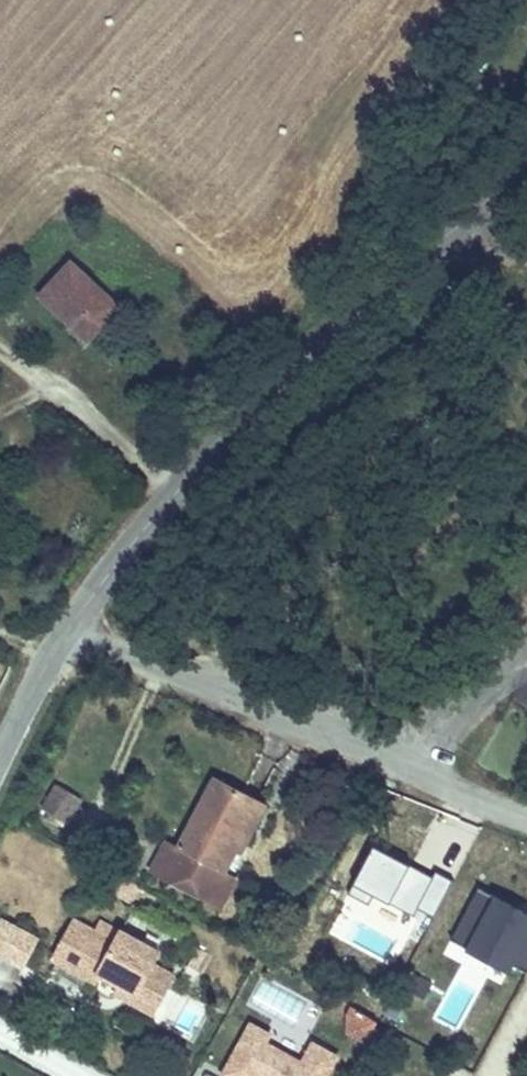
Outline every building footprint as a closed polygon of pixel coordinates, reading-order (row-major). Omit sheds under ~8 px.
[(112,302),(60,264),(34,299),(86,337),(112,302)] [(204,776),(170,848),(218,870),(230,846),(220,840),(244,794),(204,776)] [(70,823),(84,795),(54,780),(40,808),(70,823)] [(421,940),(452,878),(374,840),(349,890),(375,903),(369,914),(421,940)] [(123,884),(114,879),(104,896),(114,901),(123,884)] [(451,938),(513,965),(526,934),(526,903),(476,881),(451,938)] [(28,962),(39,927),(0,915),(0,953),(28,962)] [(56,918),(35,956),(79,980),(81,972),(98,982),(118,992),(114,999),(133,1010),(154,973),(135,960),(141,951),(102,928),(95,939),(56,918)] [(118,992),(98,982),(95,989),(114,999),(118,992)] [(365,1043),(378,1017),(353,1004),(340,1031),(365,1043)] [(340,1050),(310,1035),(303,1049),(246,1020),(219,1073),(225,1075),(327,1075),(340,1050)]
